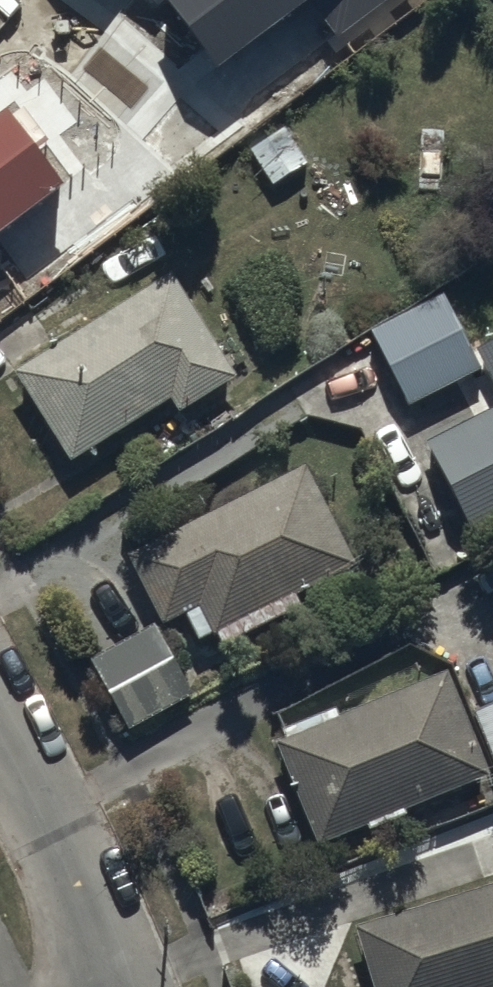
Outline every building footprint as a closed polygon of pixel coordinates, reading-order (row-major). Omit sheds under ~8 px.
[(3,286),(91,215),(48,163),(74,141),(33,94),(10,114),(0,102),(0,282),(3,286)] [(238,387),(172,283),(17,383),(71,466),(168,403),(181,424),(238,387)] [(413,413),(483,377),(443,299),(372,336),(413,413)] [(479,358),(492,384),(492,350),(479,358)] [(425,451),(478,549),(492,541),(492,415),(425,451)] [(130,562),(164,629),(199,611),(216,646),(355,573),(304,473),(130,562)] [(195,698),(157,631),(95,666),(133,733),(195,698)] [(451,682),(279,747),(319,853),(491,788),(451,682)] [(475,712),(492,760),(492,705),(475,712)] [(356,931),(373,986),(492,986),(492,888),(356,931)]
